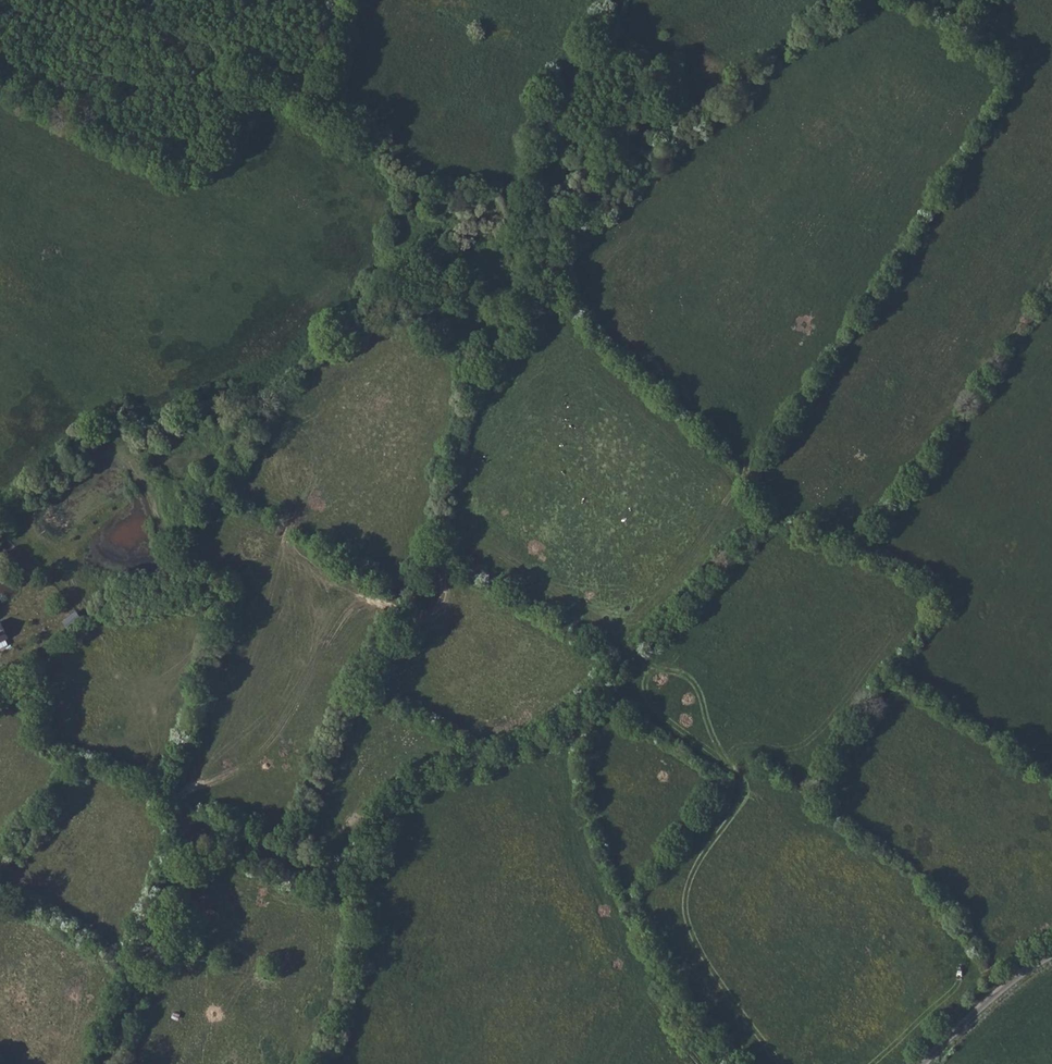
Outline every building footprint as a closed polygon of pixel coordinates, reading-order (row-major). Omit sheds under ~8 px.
[(8,638),(1,623),(0,623),(0,642),(8,638)]
